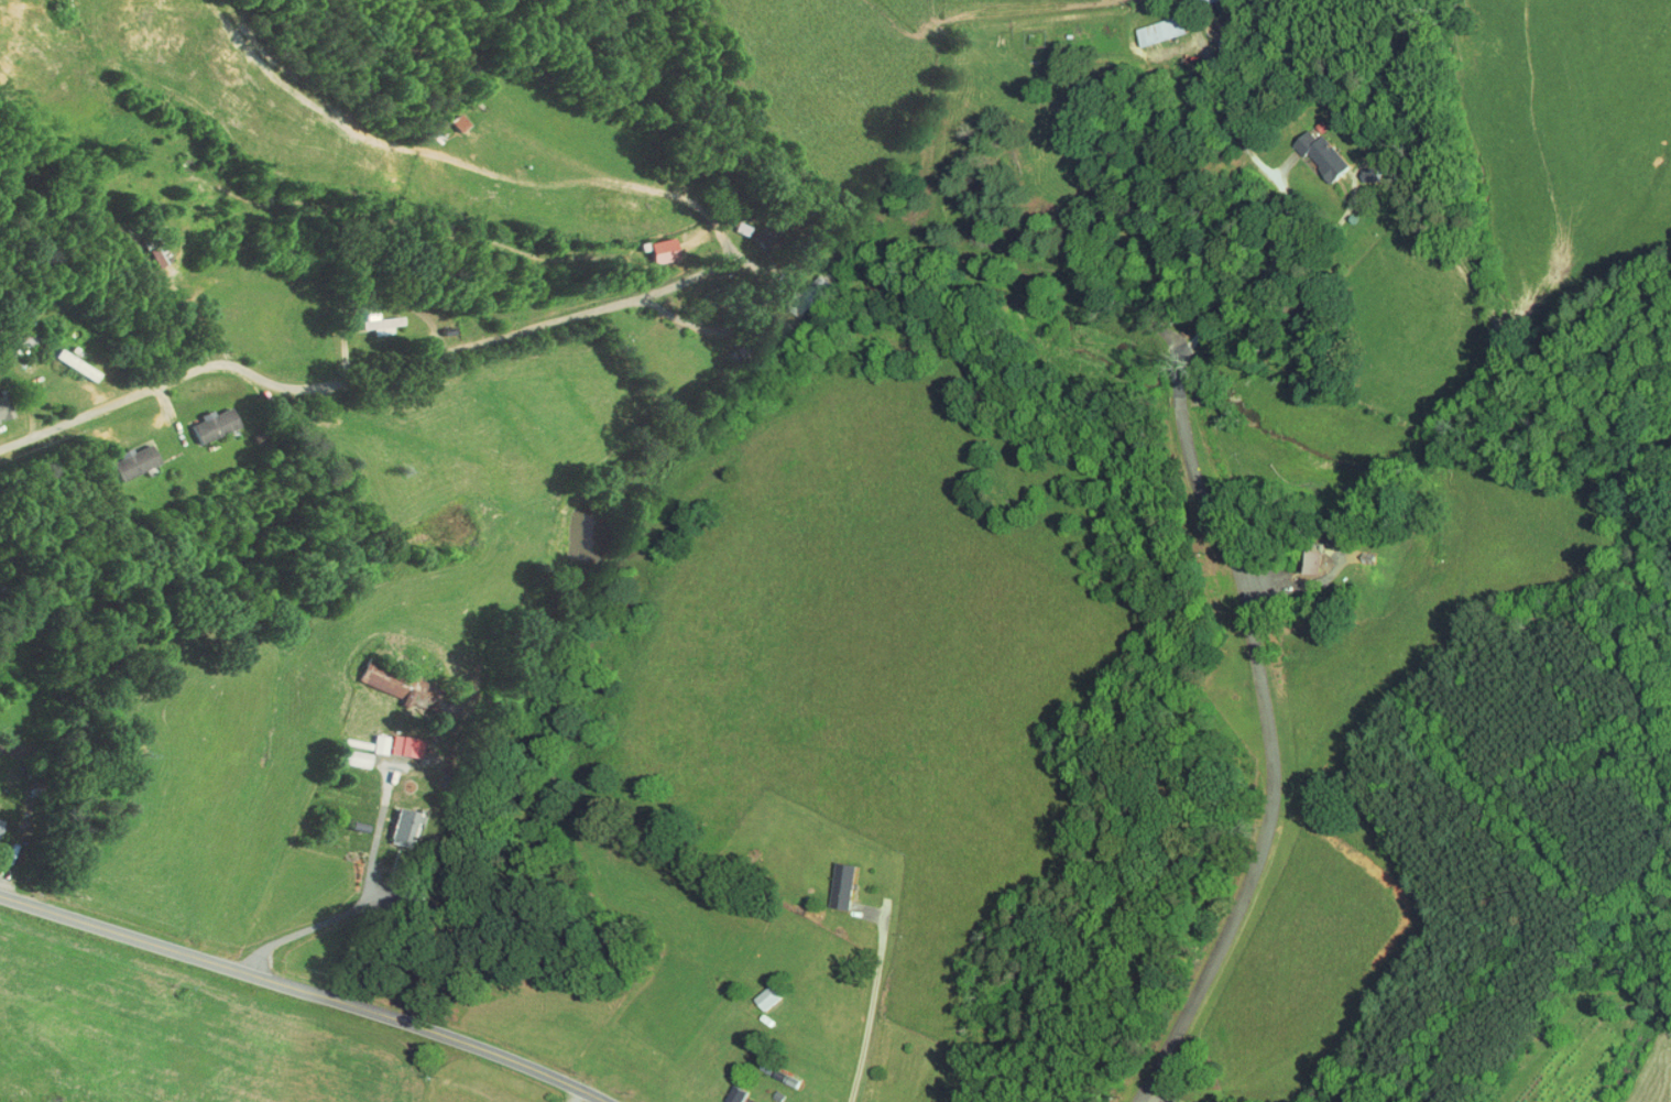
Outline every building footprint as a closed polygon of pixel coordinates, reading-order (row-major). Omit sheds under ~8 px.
[(1120,20),(1124,38),(1170,27),(1166,9),(1120,20)] [(434,114),(443,125),(453,118),(444,106),(434,114)] [(1335,156),(1306,128),(1302,132),(1292,122),(1277,137),(1288,148),(1290,146),(1317,174),(1335,156)] [(638,256),(663,249),(657,230),(633,236),(638,256)] [(134,240),(142,260),(157,255),(149,234),(134,240)] [(784,310),(820,277),(809,265),(773,298),(784,310)] [(379,326),(378,319),(389,317),(388,308),(363,312),(362,304),(347,306),(350,323),(358,321),(359,329),(379,326)] [(0,330),(0,348),(13,345),(8,328),(0,330)] [(88,366),(46,339),(40,349),(82,376),(88,366)] [(181,435),(221,422),(214,400),(184,409),(185,414),(175,417),(181,435)] [(143,456),(135,436),(116,444),(114,440),(103,445),(105,451),(95,456),(102,474),(143,456)] [(1306,544),(1289,543),(1288,566),(1305,567),(1306,544)] [(342,671),(400,697),(409,676),(392,668),(389,675),(348,657),(342,671)] [(375,729),(360,727),(358,746),(373,747),(375,729)] [(374,835),(394,840),(401,806),(381,802),(374,835)] [(812,899),(832,903),(841,859),(821,855),(812,899)] [(767,989),(757,977),(738,992),(748,1004),(767,989)] [(723,1101),(732,1086),(719,1079),(710,1094),(723,1101)]
